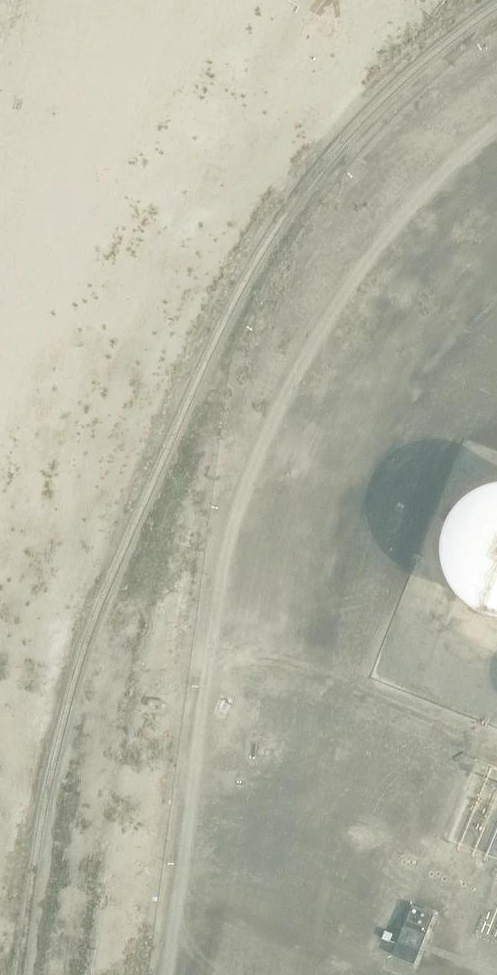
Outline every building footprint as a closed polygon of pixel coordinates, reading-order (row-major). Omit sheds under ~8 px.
[(335,18),(339,0),(323,0),(319,14),(335,18)] [(330,116),(378,23),(356,11),(307,104),(330,116)] [(494,483),(483,486),(470,492),(458,502),(449,512),(443,524),(439,535),(438,550),(439,564),(443,577),(448,588),(458,600),(467,608),(480,615),(492,619),(496,619),(496,483),(494,483)] [(412,902),(392,952),(414,961),(434,910),(412,902)]
